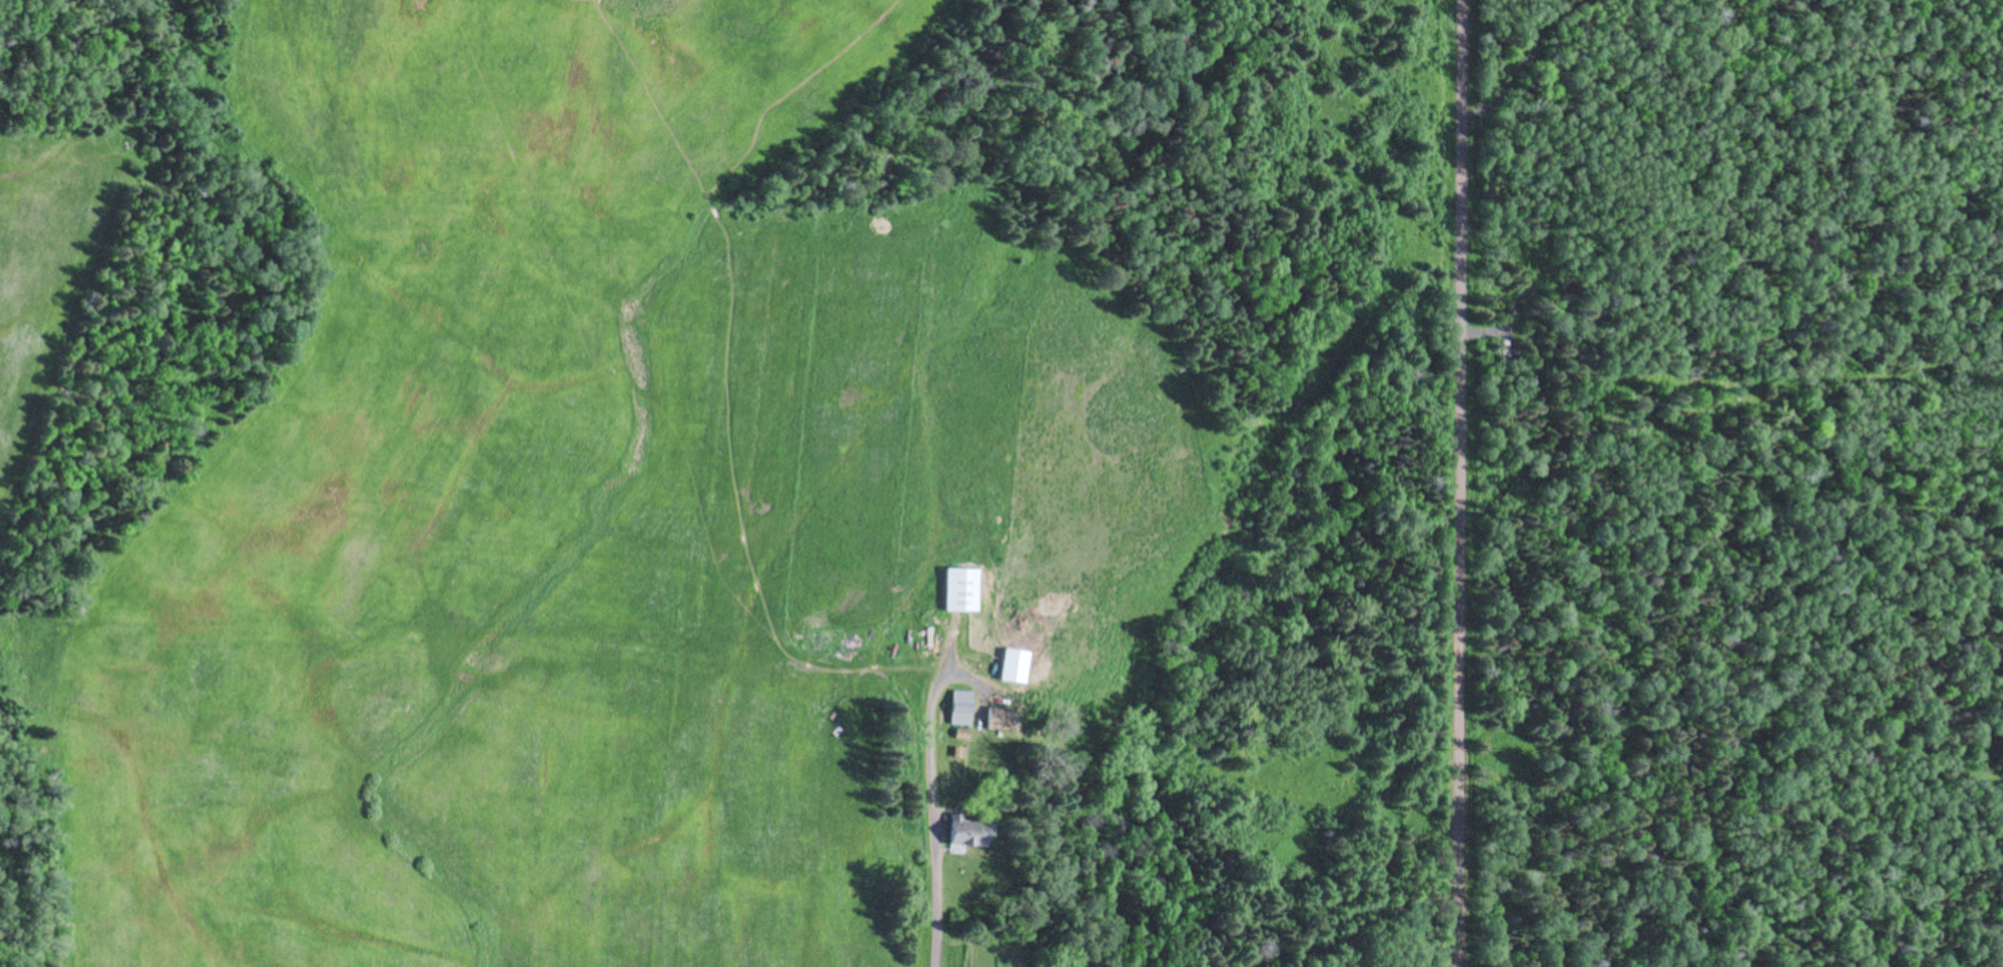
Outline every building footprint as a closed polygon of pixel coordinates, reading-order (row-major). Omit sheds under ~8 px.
[(982,613),(982,570),(947,570),(947,613),(982,613)] [(974,726),(974,692),(953,692),(953,726),(974,726)] [(1018,710),(988,709),(987,731),(1017,733),(1018,710)] [(950,847),(991,847),(991,821),(965,821),(965,816),(950,816),(950,847)]
